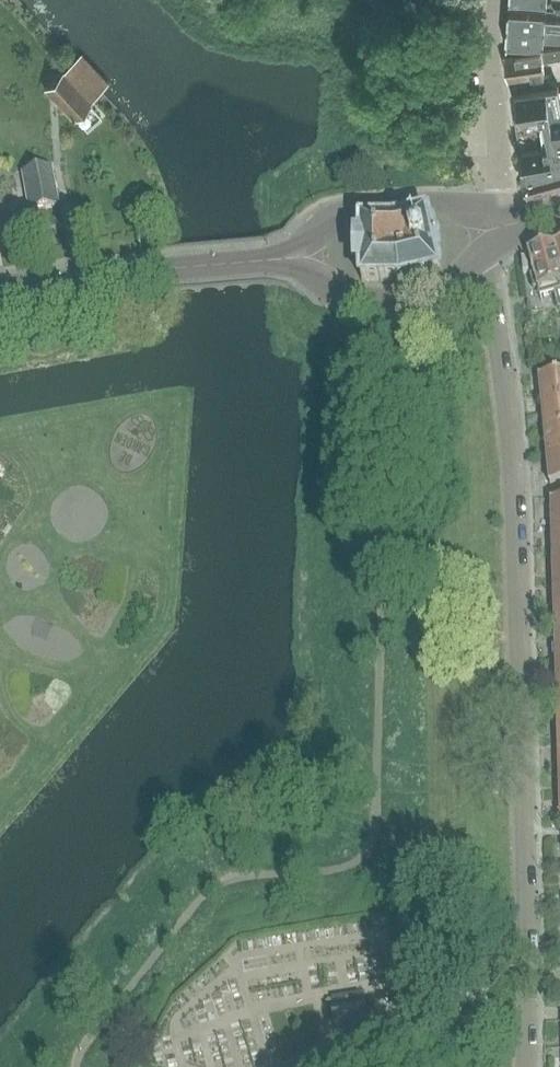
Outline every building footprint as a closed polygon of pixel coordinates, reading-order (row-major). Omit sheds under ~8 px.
[(509,26),(546,29),(557,30),(559,30),(559,21),(546,21),(547,9),(510,6),(509,26)] [(507,47),(528,48),(544,47),(545,41),(559,42),(559,30),(557,30),(546,29),(509,26),(507,47)] [(507,54),(510,77),(546,73),(544,60),(559,58),(559,47),(507,54)] [(63,71),(45,87),(74,118),(91,102),(63,71)] [(516,90),(521,116),(521,117),(522,117),(523,121),(520,126),(523,146),(522,146),(529,189),(559,181),(559,86),(559,85),(548,86),(516,90)] [(60,206),(53,168),(23,174),(30,212),(60,206)] [(438,245),(440,245),(440,243),(439,241),(438,241),(435,229),(432,230),(429,217),(427,217),(427,215),(395,223),(362,222),(362,224),(361,224),(361,238),(357,238),(357,252),(357,267),(361,267),(361,280),(362,280),(362,282),(401,282),(440,273),(440,271),(442,270),(439,257),(441,257),(438,245)] [(529,253),(534,271),(532,271),(532,273),(531,277),(534,289),(538,288),(540,296),(554,293),(559,309),(559,263),(555,246),(529,253)] [(543,404),(559,402),(559,375),(540,377),(543,404)] [(543,404),(545,430),(559,429),(559,402),(543,404)] [(559,456),(559,429),(545,430),(548,457),(559,456)] [(548,457),(551,484),(559,483),(559,456),(548,457)] [(339,1041),(368,1037),(361,995),(333,999),(339,1041)]
